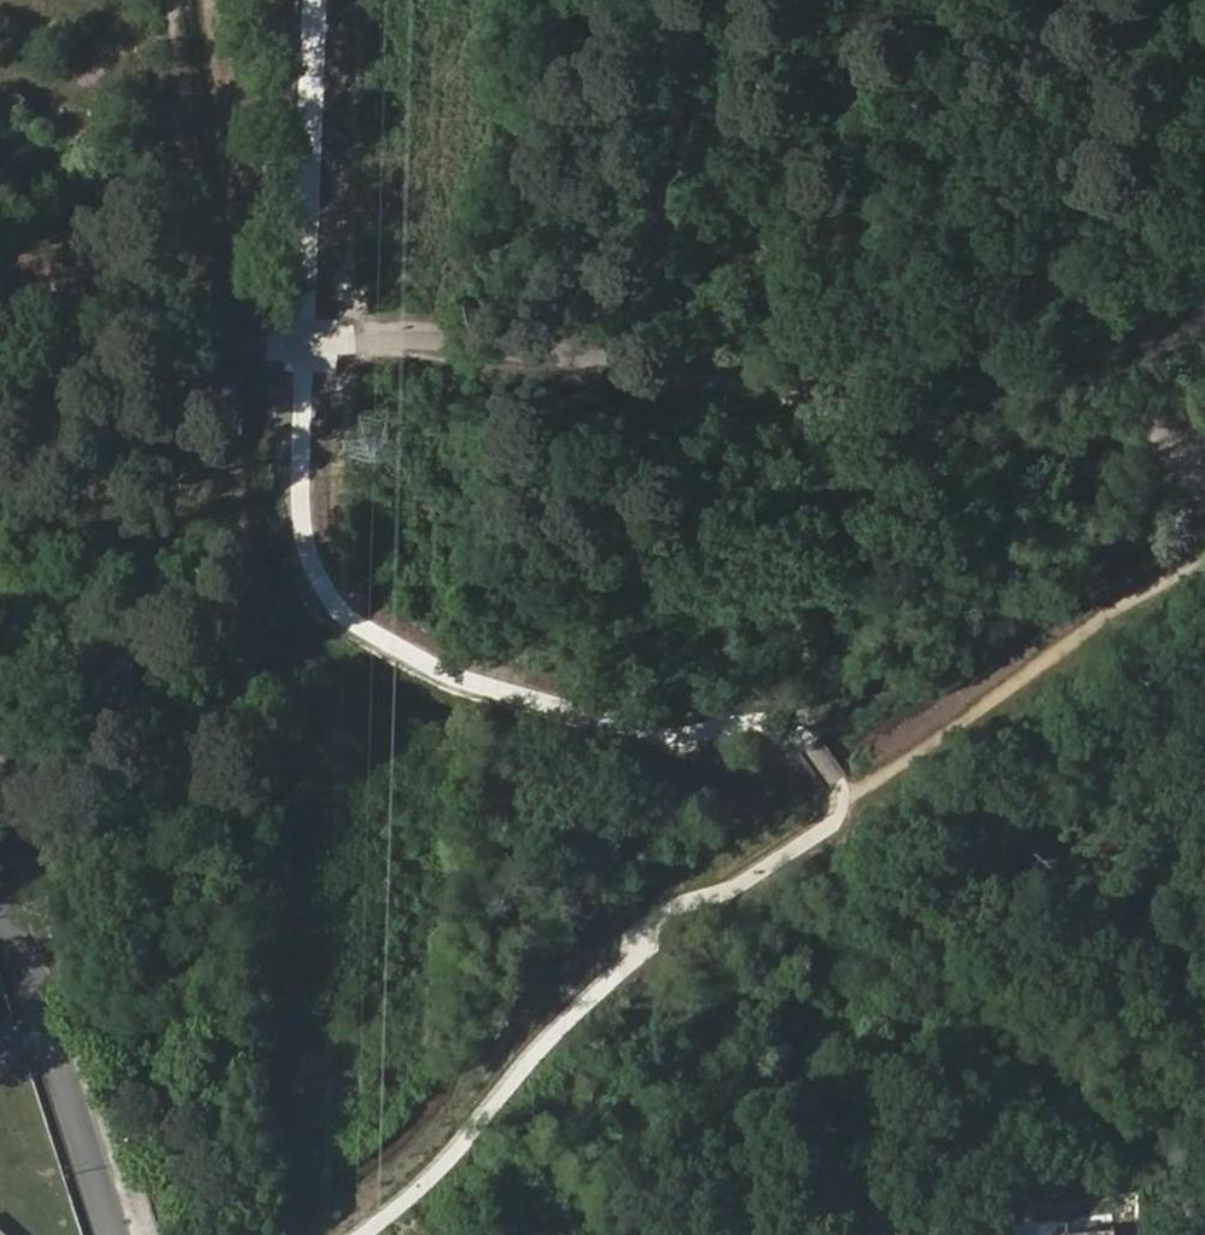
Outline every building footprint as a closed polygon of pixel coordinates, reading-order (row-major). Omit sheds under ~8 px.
[(1125,1219),(1124,1192),(1060,1210),(1062,1223),(1098,1213),(1101,1225),(1125,1219)] [(0,1227),(0,1234),(9,1234),(0,1227)]
